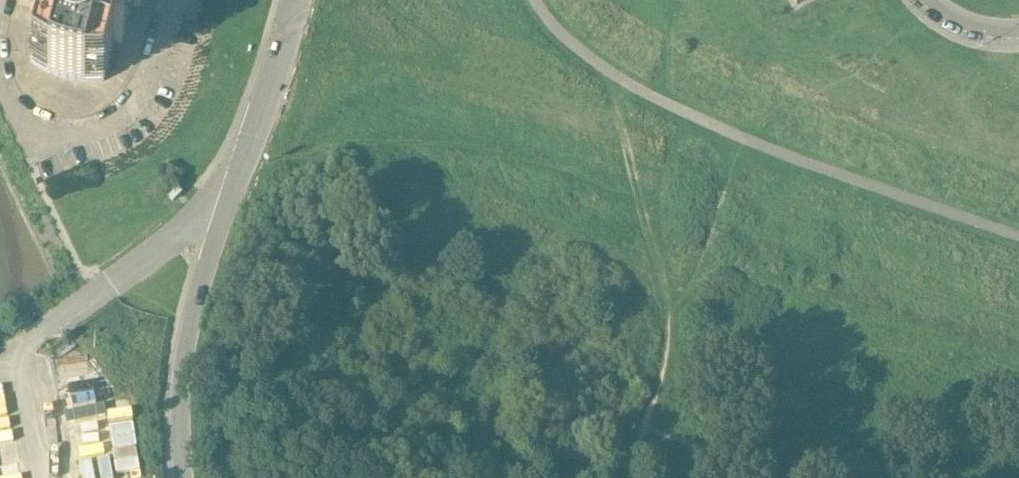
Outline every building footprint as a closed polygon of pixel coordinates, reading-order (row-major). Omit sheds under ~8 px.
[(33,22),(40,24),(30,63),(37,68),(43,71),(47,73),(53,76),(59,78),(65,80),(71,81),(78,82),(84,83),(91,83),(97,83),(103,82),(114,43),(121,45),(131,7),(139,9),(142,0),(39,0),(33,22)] [(166,196),(172,202),(180,194),(174,187),(166,196)]
